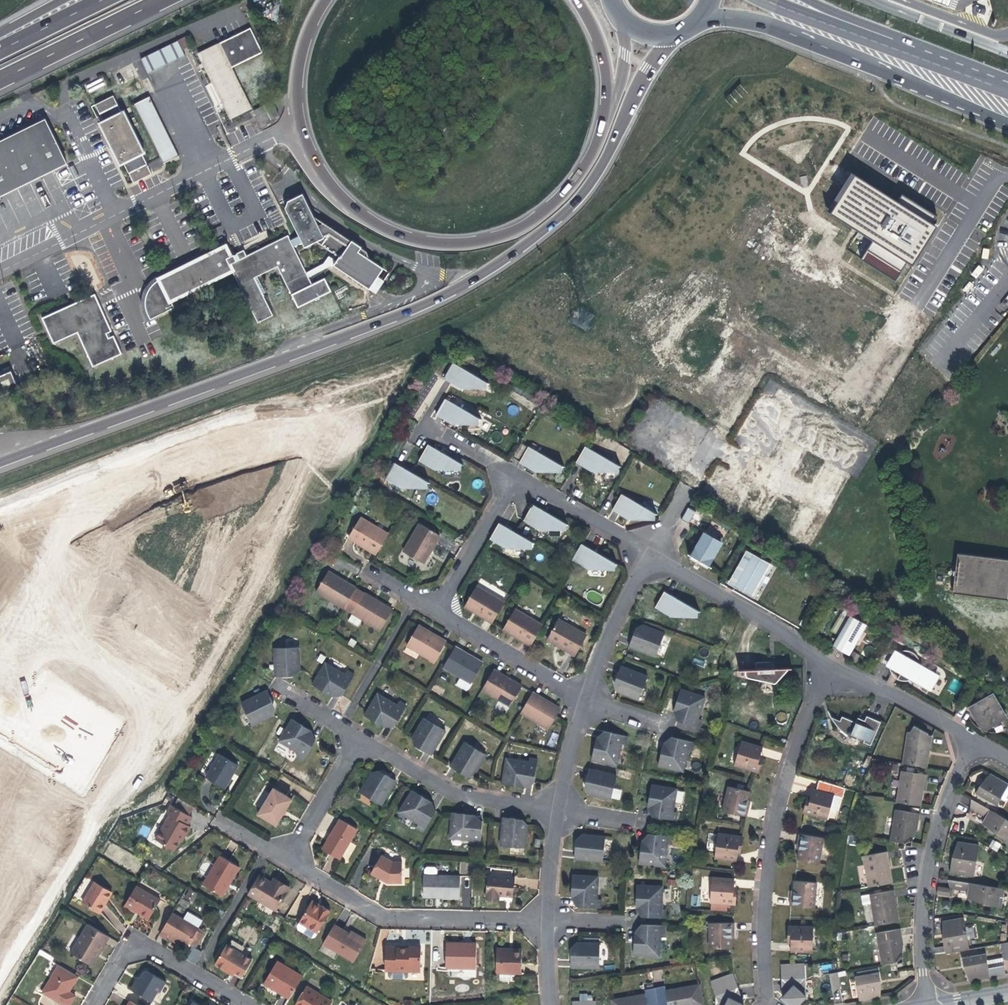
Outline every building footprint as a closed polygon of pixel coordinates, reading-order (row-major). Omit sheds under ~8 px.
[(230,118),(251,108),(231,67),(262,52),(250,28),(198,53),(230,118)] [(186,36),(177,40),(178,40),(180,45),(188,41),(186,36)] [(148,73),(185,55),(182,50),(180,45),(178,40),(140,58),(148,73)] [(137,84),(142,93),(146,91),(141,82),(137,84)] [(117,104),(113,95),(95,104),(99,113),(103,121),(123,162),(133,183),(152,173),(141,153),(130,130),(132,128),(123,111),(121,112),(117,104)] [(163,163),(178,155),(149,97),(134,104),(163,163)] [(279,115),(272,101),(257,108),(253,110),(261,127),(272,122),(271,119),(279,115)] [(45,118),(0,140),(0,196),(66,163),(45,118)] [(123,162),(103,121),(100,123),(120,164),(123,162)] [(144,152),(132,128),(130,130),(141,153),(144,152)] [(152,172),(163,166),(159,158),(148,164),(152,172)] [(897,200),(851,171),(825,210),(875,241),(863,259),(895,280),(907,261),(913,265),(937,227),(932,223),(937,216),(919,205),(901,193),(897,200)] [(311,226),(317,223),(311,218),(299,195),(296,196),(311,226)] [(282,209),(295,236),(299,244),(301,249),(313,243),(318,246),(337,259),(335,263),(342,268),(340,272),(370,291),(379,277),(383,269),(363,256),(357,253),(359,249),(360,247),(349,240),(348,242),(317,223),(311,226),(296,196),(284,202),(282,209)] [(295,236),(287,241),(290,249),(299,244),(295,236)] [(170,300),(206,283),(229,271),(255,324),(269,316),(259,295),(251,279),(254,278),(274,267),(294,309),(328,292),(321,279),(308,286),(305,278),(303,274),(290,249),(287,241),(285,237),(243,257),(240,251),(227,258),(222,248),(198,260),(159,279),(155,281),(152,284),(149,287),(147,291),(145,296),(144,300),(144,304),(145,308),(146,311),(148,316),(150,319),(158,315),(174,307),(170,300)] [(324,265),(303,274),(305,278),(328,268),(329,269),(331,266),(340,272),(342,268),(335,263),(327,259),(323,265),(324,265)] [(970,273),(975,278),(984,270),(979,265),(970,273)] [(254,278),(251,279),(259,295),(262,293),(254,278)] [(94,294),(42,318),(53,343),(77,332),(93,366),(121,353),(113,335),(110,336),(109,332),(111,331),(94,294)] [(573,322),(585,329),(593,316),(581,309),(573,322)] [(476,380),(449,363),(439,378),(454,387),(456,383),(457,384),(459,385),(458,387),(472,388),(480,388),(481,385),(482,383),(476,380)] [(7,371),(0,374),(0,395),(15,389),(7,371)] [(460,408),(444,399),(435,415),(451,424),(452,425),(454,420),(455,421),(456,421),(456,424),(477,423),(477,420),(478,418),(460,408)] [(509,405),(507,413),(516,415),(518,406),(509,405)] [(586,440),(577,456),(593,465),(595,462),(597,463),(598,464),(598,465),(618,465),(619,462),(620,460),(586,440)] [(788,535),(801,542),(807,546),(810,548),(848,481),(827,469),(813,492),(790,479),(804,455),(783,443),(768,467),(761,463),(751,481),(758,485),(744,510),(765,522),(779,499),(802,512),(788,535)] [(442,454),(426,445),(417,461),(426,466),(433,470),(435,466),(438,467),(438,469),(459,469),(459,467),(460,464),(442,454)] [(557,463),(526,446),(518,461),(533,470),(536,466),(537,467),(538,468),(538,470),(559,470),(559,467),(560,465),(557,463)] [(751,481),(761,463),(757,461),(747,479),(751,481)] [(406,471),(393,463),(383,478),(399,488),(401,484),(403,485),(403,487),(425,488),(425,485),(426,483),(406,471)] [(619,493),(610,509),(626,518),(629,514),(630,514),(630,515),(630,517),(651,517),(651,514),(653,512),(619,493)] [(545,512),(531,504),(522,520),(538,529),(540,525),(543,527),(543,528),(547,528),(564,528),(564,526),(565,523),(554,517),(545,512)] [(697,513),(689,509),(682,521),(689,525),(697,513)] [(357,517),(346,537),(363,547),(374,553),(386,534),(357,517)] [(412,558),(420,563),(437,535),(418,523),(401,552),(412,558)] [(498,524),(488,539),(505,549),(507,545),(509,546),(509,548),(530,549),(530,546),(531,543),(514,533),(498,524)] [(705,535),(692,558),(701,563),(709,567),(722,544),(705,535)] [(804,552),(807,546),(801,542),(797,548),(804,552)] [(588,548),(581,544),(573,560),(578,563),(588,569),(591,565),(593,567),(593,569),(614,569),(614,566),(615,563),(599,554),(588,548)] [(735,588),(752,555),(746,552),(742,559),(728,584),(735,588)] [(957,553),(952,592),(1007,599),(1007,560),(957,553)] [(769,564),(752,555),(735,588),(744,593),(751,597),(769,564)] [(772,566),(769,564),(751,597),(755,599),(772,566)] [(325,572),(313,591),(342,608),(353,589),(340,581),(325,572)] [(502,604),(474,588),(463,608),(478,616),(491,624),(502,604)] [(362,594),(353,589),(342,608),(351,613),(362,594)] [(662,591),(653,606),(669,616),(671,611),(673,613),(673,615),(694,616),(694,613),(696,609),(679,600),(662,591)] [(818,592),(816,596),(824,601),(826,597),(818,592)] [(351,613),(361,619),(380,630),(391,611),(374,602),(374,603),(370,601),(371,600),(362,594),(351,613)] [(528,646),(540,626),(511,610),(500,629),(513,637),(528,646)] [(361,619),(351,613),(347,621),(356,626),(361,619)] [(851,616),(839,636),(855,646),(867,625),(851,616)] [(655,651),(664,629),(643,620),(640,626),(638,631),(634,629),(629,640),(655,651)] [(557,648),(572,657),(584,638),(556,621),(544,640),(557,648)] [(808,629),(810,626),(802,621),(800,625),(808,629)] [(431,635),(416,626),(404,645),(433,662),(444,643),(431,635)] [(855,646),(839,636),(839,638),(833,647),(833,648),(841,653),(849,657),(855,646)] [(459,677),(470,684),(482,665),(468,657),(453,648),(442,667),(459,677)] [(277,683),(289,680),(288,675),(293,674),(299,672),(294,649),(270,655),(277,683)] [(900,674),(897,680),(898,680),(900,681),(904,682),(908,681),(911,680),(929,689),(937,674),(919,665),(919,662),(917,659),(916,656),(914,655),(912,653),(910,652),(906,651),(901,650),(898,651),(895,652),(892,655),(890,657),(889,661),(888,664),(888,668),(900,674)] [(311,684),(321,690),(326,690),(331,689),(341,695),(352,676),(345,671),(343,675),(324,663),(311,684)] [(619,664),(614,676),(625,681),(623,685),(620,692),(640,700),(650,676),(619,664)] [(894,679),(897,680),(900,674),(888,668),(889,671),(889,673),(891,676),(893,677),(894,679)] [(788,669),(775,669),(756,670),(747,670),(746,671),(747,673),(748,676),(750,677),(773,683),(775,683),(776,683),(780,680),(788,669)] [(512,707),(523,688),(511,681),(495,672),(484,691),(512,707)] [(470,684),(459,677),(454,686),(466,692),(470,684)] [(675,704),(676,707),(673,719),(697,727),(700,720),(696,718),(703,697),(677,689),(674,700),(675,704)] [(363,715),(374,722),(379,721),(383,720),(393,726),(405,707),(398,702),(396,706),(376,694),(363,715)] [(534,694),(522,715),(549,730),(560,710),(549,703),(534,694)] [(994,694),(970,708),(982,728),(982,729),(984,729),(986,729),(995,724),(1007,717),(994,694)] [(269,712),(267,708),(272,705),(266,695),(240,708),(251,730),(272,720),(269,712)] [(850,734),(856,723),(842,716),(842,717),(840,721),(836,724),(837,725),(841,729),(848,736),(854,740),(855,741),(857,737),(850,734)] [(858,717),(856,723),(850,734),(857,737),(864,740),(862,743),(870,746),(881,722),(874,719),(866,716),(864,720),(858,717)] [(429,755),(444,730),(422,717),(410,736),(418,741),(421,743),(417,749),(429,755)] [(304,735),(302,727),(290,720),(277,742),(297,754),(295,757),(302,761),(314,741),(308,737),(304,735)] [(903,764),(927,768),(924,761),(926,752),(929,752),(932,736),(928,735),(928,733),(914,725),(910,732),(908,732),(903,764)] [(596,746),(592,748),(590,759),(615,765),(620,744),(623,745),(625,737),(602,731),(600,744),(596,746)] [(662,748),(659,750),(655,763),(679,770),(686,748),(690,749),(693,741),(670,734),(666,746),(662,748)] [(741,740),(733,765),(756,772),(760,761),(762,756),(760,755),(762,747),(741,740)] [(448,766),(459,773),(462,768),(467,771),(473,775),(485,755),(463,741),(448,766)] [(218,754),(204,778),(223,789),(231,776),(237,765),(218,754)] [(501,783),(514,786),(518,783),(523,781),(533,783),(539,759),(530,757),(528,762),(507,757),(501,783)] [(585,778),(591,780),(590,784),(588,792),(609,797),(615,774),(587,767),(585,778)] [(358,794),(383,806),(396,781),(372,768),(358,794)] [(897,803),(921,806),(919,800),(920,790),(923,791),(926,775),(902,772),(897,803)] [(990,774),(985,783),(982,788),(979,786),(975,793),(997,805),(1001,798),(1006,790),(1007,786),(1007,785),(990,774)] [(820,783),(817,793),(833,797),(842,800),(845,790),(820,783)] [(650,799),(652,803),(650,815),(674,819),(675,811),(671,811),(675,788),(649,784),(647,796),(650,799)] [(291,799),(272,787),(256,813),(267,819),(275,824),(291,799)] [(728,789),(722,813),(746,819),(748,811),(744,810),(746,805),(749,794),(728,789)] [(411,790),(396,813),(424,830),(438,806),(411,790)] [(681,803),(683,792),(677,791),(675,802),(681,803)] [(833,797),(817,793),(813,791),(810,799),(809,805),(807,806),(804,815),(826,821),(833,797)] [(176,797),(171,806),(187,815),(192,806),(176,797)] [(975,802),(971,809),(986,818),(984,821),(983,823),(998,832),(997,835),(1007,841),(1007,821),(975,802)] [(171,806),(169,805),(164,813),(167,815),(154,839),(172,850),(178,839),(181,834),(183,835),(189,826),(185,824),(190,817),(187,815),(171,806)] [(891,841),(905,843),(904,845),(912,847),(914,829),(917,830),(918,824),(920,814),(896,810),(891,841)] [(475,820),(469,820),(464,814),(452,813),(450,838),(471,840),(471,844),(479,845),(481,821),(475,820)] [(340,818),(330,835),(332,836),(329,841),(327,840),(322,848),(339,859),(357,828),(340,818)] [(501,846),(525,848),(528,825),(520,824),(515,824),(516,819),(503,818),(501,846)] [(647,833),(646,844),(642,846),(638,849),(636,862),(663,866),(666,844),(671,845),(672,836),(647,833)] [(718,836),(715,860),(736,862),(737,853),(738,849),(740,849),(741,839),(718,836)] [(799,836),(798,843),(801,843),(799,851),(798,861),(818,865),(823,840),(799,836)] [(573,861),(600,864),(602,839),(580,837),(580,845),(579,849),(574,849),(573,861)] [(997,852),(1001,844),(993,839),(988,847),(997,852)] [(958,842),(955,858),(952,857),(952,861),(950,873),(974,877),(979,845),(958,842)] [(868,888),(892,883),(889,879),(887,868),(889,868),(886,852),(862,856),(868,888)] [(378,859),(370,873),(380,879),(380,877),(387,882),(387,883),(402,884),(404,866),(404,862),(393,861),(381,854),(378,859)] [(220,896),(226,887),(225,886),(227,882),(228,882),(238,867),(218,855),(201,884),(220,896)] [(425,870),(425,876),(437,876),(437,870),(435,868),(427,868),(425,870)] [(488,874),(486,898),(499,899),(500,895),(507,895),(513,896),(515,876),(488,874)] [(288,887),(277,881),(275,885),(270,883),(257,875),(246,893),(275,910),(288,887)] [(437,876),(425,876),(424,876),(424,897),(441,897),(441,900),(450,900),(461,900),(461,876),(437,876)] [(580,898),(579,909),(602,911),(603,901),(599,901),(601,880),(575,877),(573,890),(576,894),(580,898)] [(712,879),(710,904),(735,906),(735,897),(736,891),(733,891),(734,880),(712,879)] [(110,891),(92,881),(80,902),(98,912),(104,902),(110,891)] [(636,881),(635,891),(638,894),(642,897),(641,911),(665,913),(665,905),(660,905),(661,882),(636,881)] [(1004,889),(952,881),(951,889),(968,892),(967,895),(967,898),(984,901),(983,903),(998,906),(999,897),(1002,897),(1004,889)] [(794,893),(792,893),(790,907),(814,910),(817,885),(795,883),(794,887),(794,893)] [(136,912),(147,918),(158,898),(134,885),(123,904),(136,912)] [(875,926),(899,922),(895,917),(893,907),(896,906),(893,890),(869,895),(871,904),(875,926)] [(863,905),(871,904),(869,895),(862,896),(863,905)] [(330,910),(321,904),(319,907),(311,902),(299,921),(306,925),(317,932),(330,910)] [(191,938),(196,941),(202,931),(171,912),(159,933),(165,937),(167,935),(172,938),(176,940),(186,946),(187,945),(188,942),(191,938)] [(945,953),(969,949),(964,918),(943,922),(945,934),(945,937),(942,938),(945,953)] [(665,923),(640,923),(640,935),(637,938),(633,942),(633,955),(659,955),(659,932),(664,932),(665,923)] [(323,943),(354,961),(367,939),(352,930),(350,933),(345,931),(334,924),(323,943)] [(107,937),(87,925),(70,954),(90,965),(97,953),(107,937)] [(314,936),(317,932),(306,925),(303,932),(312,937),(314,936)] [(734,925),(709,925),(709,949),(731,949),(731,940),(734,940),(734,935),(734,925)] [(813,928),(788,927),(788,935),(788,942),(791,942),(791,953),(812,954),(813,928)] [(882,965),(896,962),(896,963),(903,962),(900,945),(903,945),(902,937),(900,929),(876,933),(882,965)] [(174,943),(184,949),(186,946),(176,940),(174,943)] [(598,967),(598,941),(577,941),(577,949),(577,954),(571,954),(571,966),(598,967)] [(475,967),(475,946),(462,946),(462,942),(446,942),(445,967),(475,967)] [(1000,944),(1002,958),(1003,959),(1007,958),(1007,943),(1000,944)] [(214,963),(226,970),(228,967),(234,971),(242,975),(251,959),(226,944),(214,963)] [(199,952),(187,945),(186,946),(184,949),(180,956),(193,963),(199,952)] [(385,970),(388,970),(408,971),(420,972),(421,947),(409,946),(409,949),(398,949),(398,946),(386,945),(385,970)] [(507,951),(507,948),(497,948),(497,972),(522,972),(523,951),(507,951)] [(968,981),(990,978),(988,968),(987,961),(986,954),(962,958),(963,966),(966,966),(967,973),(968,981)] [(1002,958),(987,961),(988,968),(1004,966),(1003,959),(1002,958)] [(276,989),(288,996),(300,976),(275,961),(263,981),(276,989)] [(782,965),(783,979),(792,987),(784,996),(794,1004),(800,1004),(809,995),(799,987),(808,977),(807,970),(807,968),(807,963),(786,965),(782,965)] [(76,975),(57,964),(41,991),(65,1004),(66,1004),(73,994),(66,991),(69,987),(76,975)] [(1005,975),(1004,966),(988,968),(990,978),(1005,975)] [(859,1001),(880,997),(878,985),(877,981),(880,980),(879,973),(878,973),(877,969),(857,972),(858,977),(855,977),(859,1001)] [(408,971),(388,970),(388,976),(390,978),(393,979),(402,979),(405,979),(408,977),(408,971)] [(146,971),(141,979),(140,982),(137,983),(134,988),(135,992),(151,1002),(158,991),(159,992),(165,982),(146,971)] [(743,986),(738,972),(715,980),(720,994),(731,1000),(729,1004),(748,1004),(749,1003),(738,998),(743,986)] [(838,972),(829,974),(832,989),(840,987),(838,972)] [(799,987),(809,995),(808,977),(799,987)] [(792,987),(783,979),(783,987),(784,996),(792,987)] [(655,990),(658,1004),(704,1004),(707,1004),(703,985),(670,991),(669,987),(655,990)] [(332,1002),(306,986),(294,1004),(330,1004),(332,1002)] [(738,998),(749,1003),(746,996),(743,986),(738,998)] [(615,1004),(658,1004),(655,990),(648,991),(649,995),(615,1001),(615,1004)] [(720,994),(724,1004),(729,1004),(731,1000),(720,994)]
